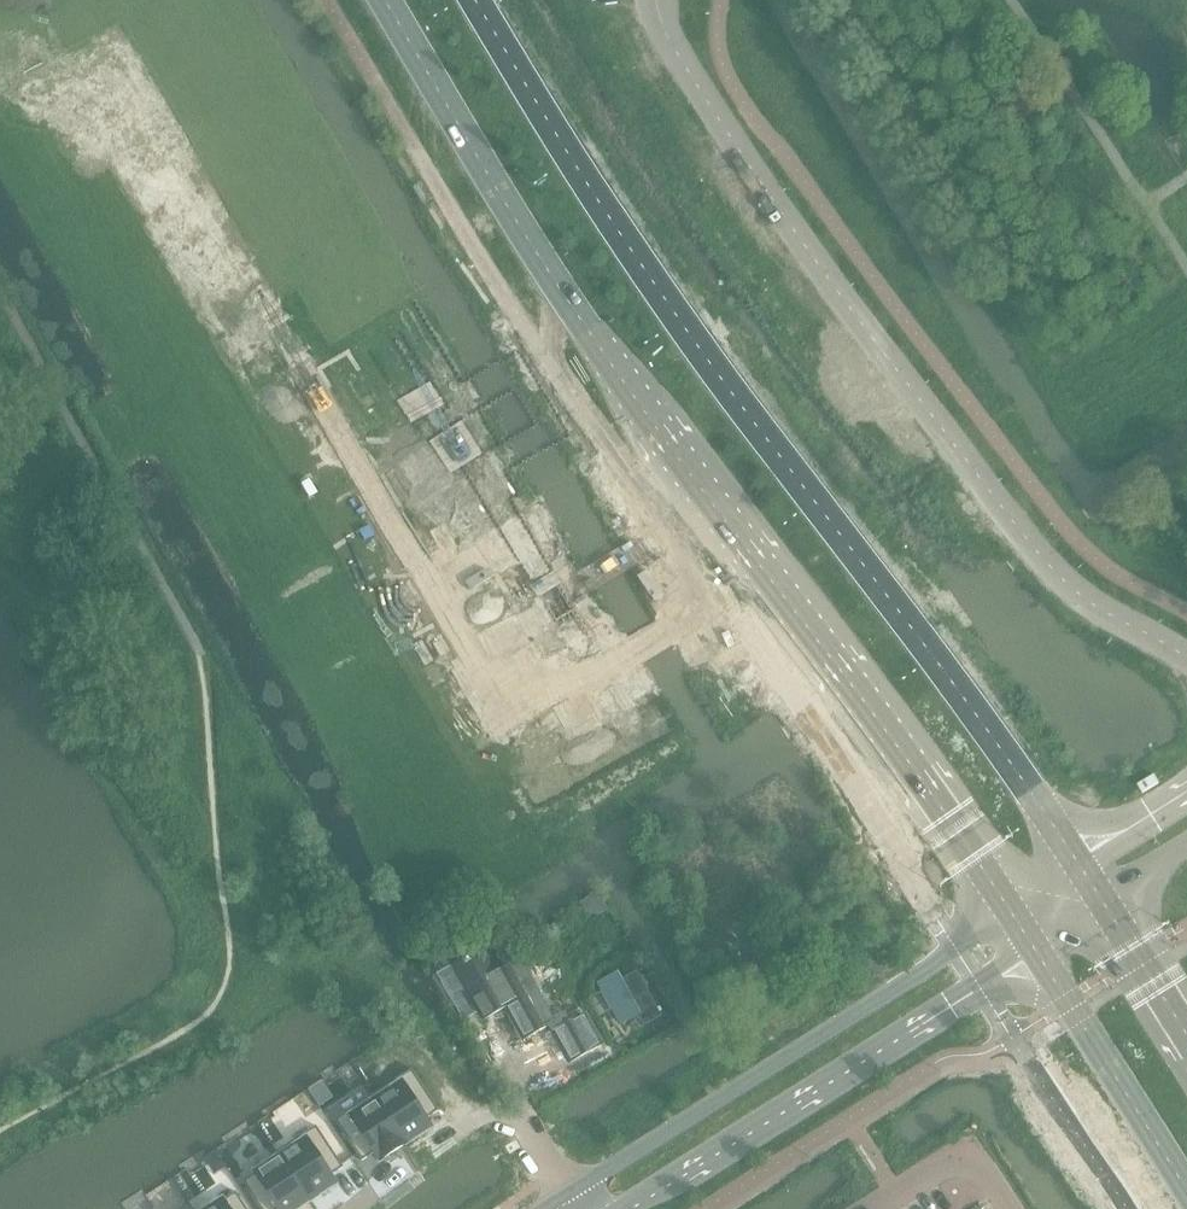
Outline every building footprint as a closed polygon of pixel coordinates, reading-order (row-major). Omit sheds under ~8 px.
[(751,963),(737,940),(726,946),(741,970),(751,963)] [(523,1039),(549,1025),(570,1061),(601,1044),(583,1011),(557,1025),(555,1021),(556,1021),(537,988),(519,958),(498,971),(486,951),(470,960),(469,959),(464,961),(465,962),(454,969),(451,963),(441,968),(440,972),(449,989),(454,990),(463,985),(470,996),(462,1000),(471,1015),(478,1011),(483,1019),(495,1012),(498,1017),(508,1012),(523,1039)] [(618,975),(601,984),(621,1023),(638,1014),(644,1026),(662,1017),(637,971),(623,979),(620,980),(618,975)] [(412,1070),(373,1095),(406,1144),(431,1127),(426,1119),(439,1111),(412,1070)] [(373,1095),(335,1120),(362,1161),(375,1153),(380,1161),(406,1144),(373,1095)] [(316,1126),(278,1151),(310,1201),(336,1184),(330,1176),(343,1168),(316,1126)] [(244,1181),(263,1208),(298,1208),(310,1201),(278,1151),(277,1152),(280,1157),(244,1181)] [(210,1208),(247,1208),(236,1192),(210,1208)]
